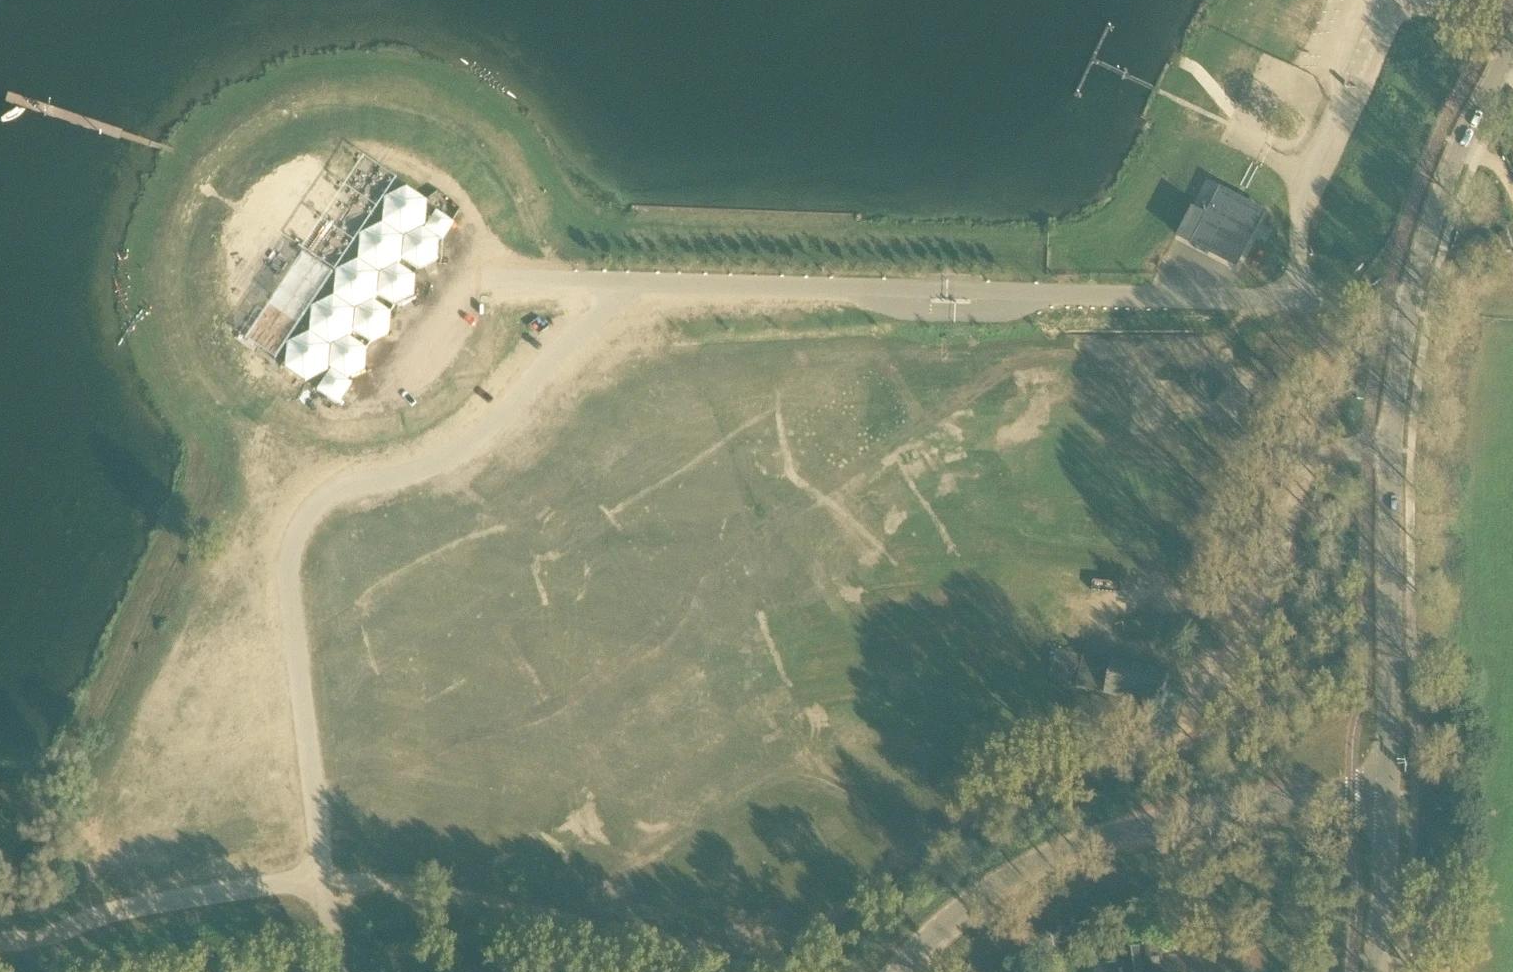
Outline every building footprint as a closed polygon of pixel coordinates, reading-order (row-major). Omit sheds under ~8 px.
[(1222,191),(1194,244),(1237,266),(1264,213),(1222,191)] [(1085,654),(1084,657),(1057,651),(1050,677),(1078,684),(1077,687),(1161,708),(1169,675),(1085,654)] [(1160,944),(1127,949),(1131,971),(1164,971),(1160,944)]
